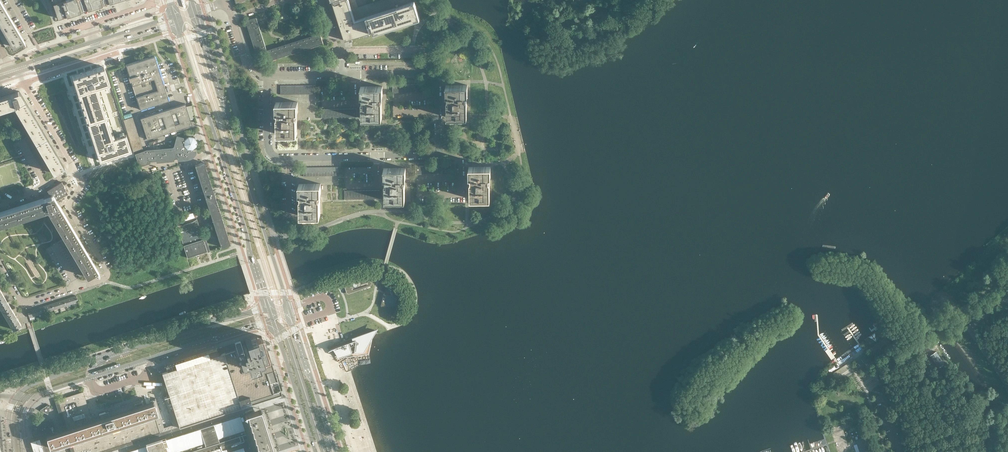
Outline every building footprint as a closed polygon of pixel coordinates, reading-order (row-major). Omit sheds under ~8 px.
[(0,0),(0,25),(1,26),(2,28),(4,31),(5,33),(6,36),(8,38),(9,41),(11,43),(13,46),(22,41),(23,43),(24,44),(25,43),(0,0)] [(53,4),(58,18),(114,0),(52,0),(53,4)] [(347,0),(332,0),(339,21),(353,17),(350,10),(347,0)] [(381,9),(386,7),(385,3),(393,0),(392,0),(379,0),(378,0),(381,9)] [(408,22),(420,18),(414,1),(390,9),(390,10),(340,26),(345,40),(352,38),(356,37),(357,38),(360,37),(359,36),(378,30),(378,31),(384,30),(384,28),(392,25),(393,27),(396,26),(395,24),(402,22),(402,24),(408,22)] [(257,21),(257,20),(256,17),(250,19),(248,20),(246,21),(253,42),(254,46),(257,55),(259,55),(264,53),(264,54),(265,56),(268,55),(270,61),(282,57),(323,43),(323,41),(320,33),(319,33),(286,44),(285,44),(267,50),(257,21)] [(165,88),(157,63),(154,56),(131,63),(126,64),(126,65),(130,77),(128,78),(129,81),(131,81),(140,109),(151,106),(151,107),(154,106),(154,105),(168,100),(169,100),(168,99),(166,92),(168,91),(168,89),(167,87),(165,88)] [(103,66),(72,76),(99,161),(130,151),(103,66)] [(467,117),(467,99),(464,99),(464,95),(468,95),(467,85),(445,85),(446,95),(447,95),(447,99),(447,117),(467,117)] [(382,118),(382,100),(379,100),(379,96),(383,96),(382,86),(360,86),(361,96),(362,96),(362,100),(362,118),(382,118)] [(36,121),(19,92),(0,99),(0,110),(14,106),(31,134),(32,137),(34,139),(35,142),(37,144),(38,147),(40,149),(41,152),(43,154),(44,157),(46,160),(47,162),(48,165),(50,167),(51,170),(53,173),(63,167),(36,121)] [(297,134),(297,116),(295,116),(295,112),(298,112),(298,102),(276,102),(276,112),(278,112),(278,116),(277,116),(277,134),(297,134)] [(192,125),(186,106),(185,103),(184,104),(181,105),(175,107),(170,108),(160,111),(140,118),(147,139),(192,125)] [(143,149),(133,117),(123,120),(133,152),(143,149)] [(196,151),(195,150),(194,151),(192,149),(196,145),(196,141),(196,140),(197,140),(194,137),(193,137),(188,137),(185,140),(183,139),(183,137),(177,136),(174,147),(172,148),(146,150),(135,154),(139,165),(139,166),(142,165),(150,162),(149,161),(156,160),(156,162),(173,160),(173,159),(177,157),(178,158),(177,160),(181,160),(182,160),(184,160),(185,159),(187,159),(188,159),(190,158),(191,158),(192,157),(193,157),(194,156),(195,155),(195,154),(196,153),(196,152),(196,151)] [(230,244),(214,195),(216,195),(214,190),(213,191),(204,162),(195,165),(221,247),(230,244)] [(490,198),(490,180),(488,180),(487,177),(491,177),(490,166),(468,167),(469,176),(470,176),(470,178),(470,181),(470,199),(490,198)] [(405,200),(405,181),(403,181),(403,178),(406,178),(405,168),(383,168),(384,178),(385,178),(385,182),(385,200),(405,200)] [(152,174),(150,169),(144,171),(141,172),(142,177),(144,176),(152,174)] [(69,224),(55,201),(68,193),(64,186),(62,182),(47,190),(51,197),(48,198),(0,213),(0,225),(47,210),(64,238),(65,241),(67,243),(68,246),(70,248),(71,251),(73,253),(74,256),(76,258),(77,261),(79,263),(80,266),(82,268),(83,271),(85,273),(87,276),(96,271),(93,265),(69,224)] [(320,216),(320,197),(318,197),(318,194),(321,194),(321,183),(299,184),(299,193),(301,193),(301,198),(300,198),(300,216),(320,216)] [(202,235),(197,219),(192,222),(182,225),(177,225),(183,245),(202,239),(201,235),(202,235)] [(207,251),(203,239),(202,239),(183,245),(187,258),(207,251)] [(359,279),(345,282),(347,290),(348,293),(357,290),(358,290),(357,288),(370,284),(371,284),(368,276),(367,277),(367,276),(360,279),(359,279)] [(396,290),(396,289),(396,288),(396,287),(395,287),(395,286),(390,282),(389,282),(388,282),(387,282),(387,283),(386,286),(385,290),(385,291),(386,291),(386,292),(385,294),(385,295),(384,295),(384,296),(383,296),(383,297),(383,298),(382,299),(382,300),(382,301),(381,303),(381,304),(382,304),(382,305),(383,305),(383,306),(384,306),(391,304),(392,303),(394,302),(394,301),(395,294),(396,291),(396,290)] [(7,301),(8,301),(7,299),(6,299),(2,292),(0,293),(0,307),(4,313),(11,308),(7,301)] [(78,302),(76,295),(70,297),(72,304),(78,302)] [(72,304),(70,297),(64,299),(66,306),(72,304)] [(66,306),(64,299),(58,301),(60,308),(66,306)] [(60,308),(58,301),(52,303),(54,310),(60,308)] [(54,310),(52,303),(46,305),(48,311),(54,310)] [(48,311),(46,305),(39,307),(41,313),(48,311)] [(41,313),(39,307),(33,309),(35,315),(41,313)] [(21,325),(17,318),(18,317),(17,315),(15,315),(11,308),(4,313),(13,329),(21,325)] [(35,315),(33,309),(27,311),(29,317),(35,315)] [(369,353),(373,335),(376,330),(353,338),(354,340),(345,343),(343,344),(340,345),(336,346),(333,348),(331,348),(329,350),(330,349),(331,350),(332,349),(333,351),(332,352),(338,362),(349,355),(349,356),(369,353)] [(935,345),(925,332),(916,339),(925,352),(935,345)] [(273,366),(265,343),(264,343),(261,336),(256,337),(255,334),(244,338),(245,339),(247,346),(247,348),(246,348),(245,344),(242,345),(244,349),(243,349),(242,348),(240,341),(234,343),(236,348),(245,375),(273,366)] [(876,355),(895,342),(889,334),(870,347),(876,355)] [(916,354),(909,343),(895,353),(902,364),(916,354)] [(272,389),(279,386),(278,383),(276,376),(275,373),(273,366),(245,375),(236,348),(222,353),(220,353),(220,354),(219,354),(217,349),(222,347),(222,346),(165,365),(166,366),(167,369),(167,371),(162,372),(169,395),(163,397),(168,411),(173,425),(178,423),(179,426),(275,396),(272,389)] [(943,361),(938,354),(936,351),(935,352),(932,354),(930,355),(939,367),(944,363),(943,361)] [(847,363),(832,373),(838,382),(853,372),(847,363)] [(150,401),(149,397),(110,410),(110,411),(109,412),(108,410),(99,413),(101,419),(93,421),(83,391),(71,395),(72,398),(69,399),(68,396),(56,400),(66,430),(57,433),(56,432),(47,435),(53,451),(61,449),(63,446),(62,443),(69,441),(73,451),(99,451),(160,433),(159,429),(150,401)] [(164,427),(160,414),(156,399),(150,401),(159,429),(164,427)] [(260,408),(250,412),(251,412),(242,414),(242,415),(240,415),(240,417),(241,418),(252,451),(272,451),(274,451),(260,408)] [(241,418),(214,427),(222,451),(252,451),(241,418)] [(47,435),(56,432),(52,420),(31,427),(35,440),(33,440),(35,446),(33,446),(35,451),(53,451),(47,435)] [(214,427),(211,427),(211,426),(210,426),(209,426),(208,426),(208,427),(207,428),(207,429),(198,432),(198,429),(197,429),(130,450),(129,451),(222,451),(214,427)] [(864,437),(862,437),(862,435),(861,434),(859,428),(850,431),(852,438),(855,440),(856,440),(860,451),(869,449),(864,437)]
